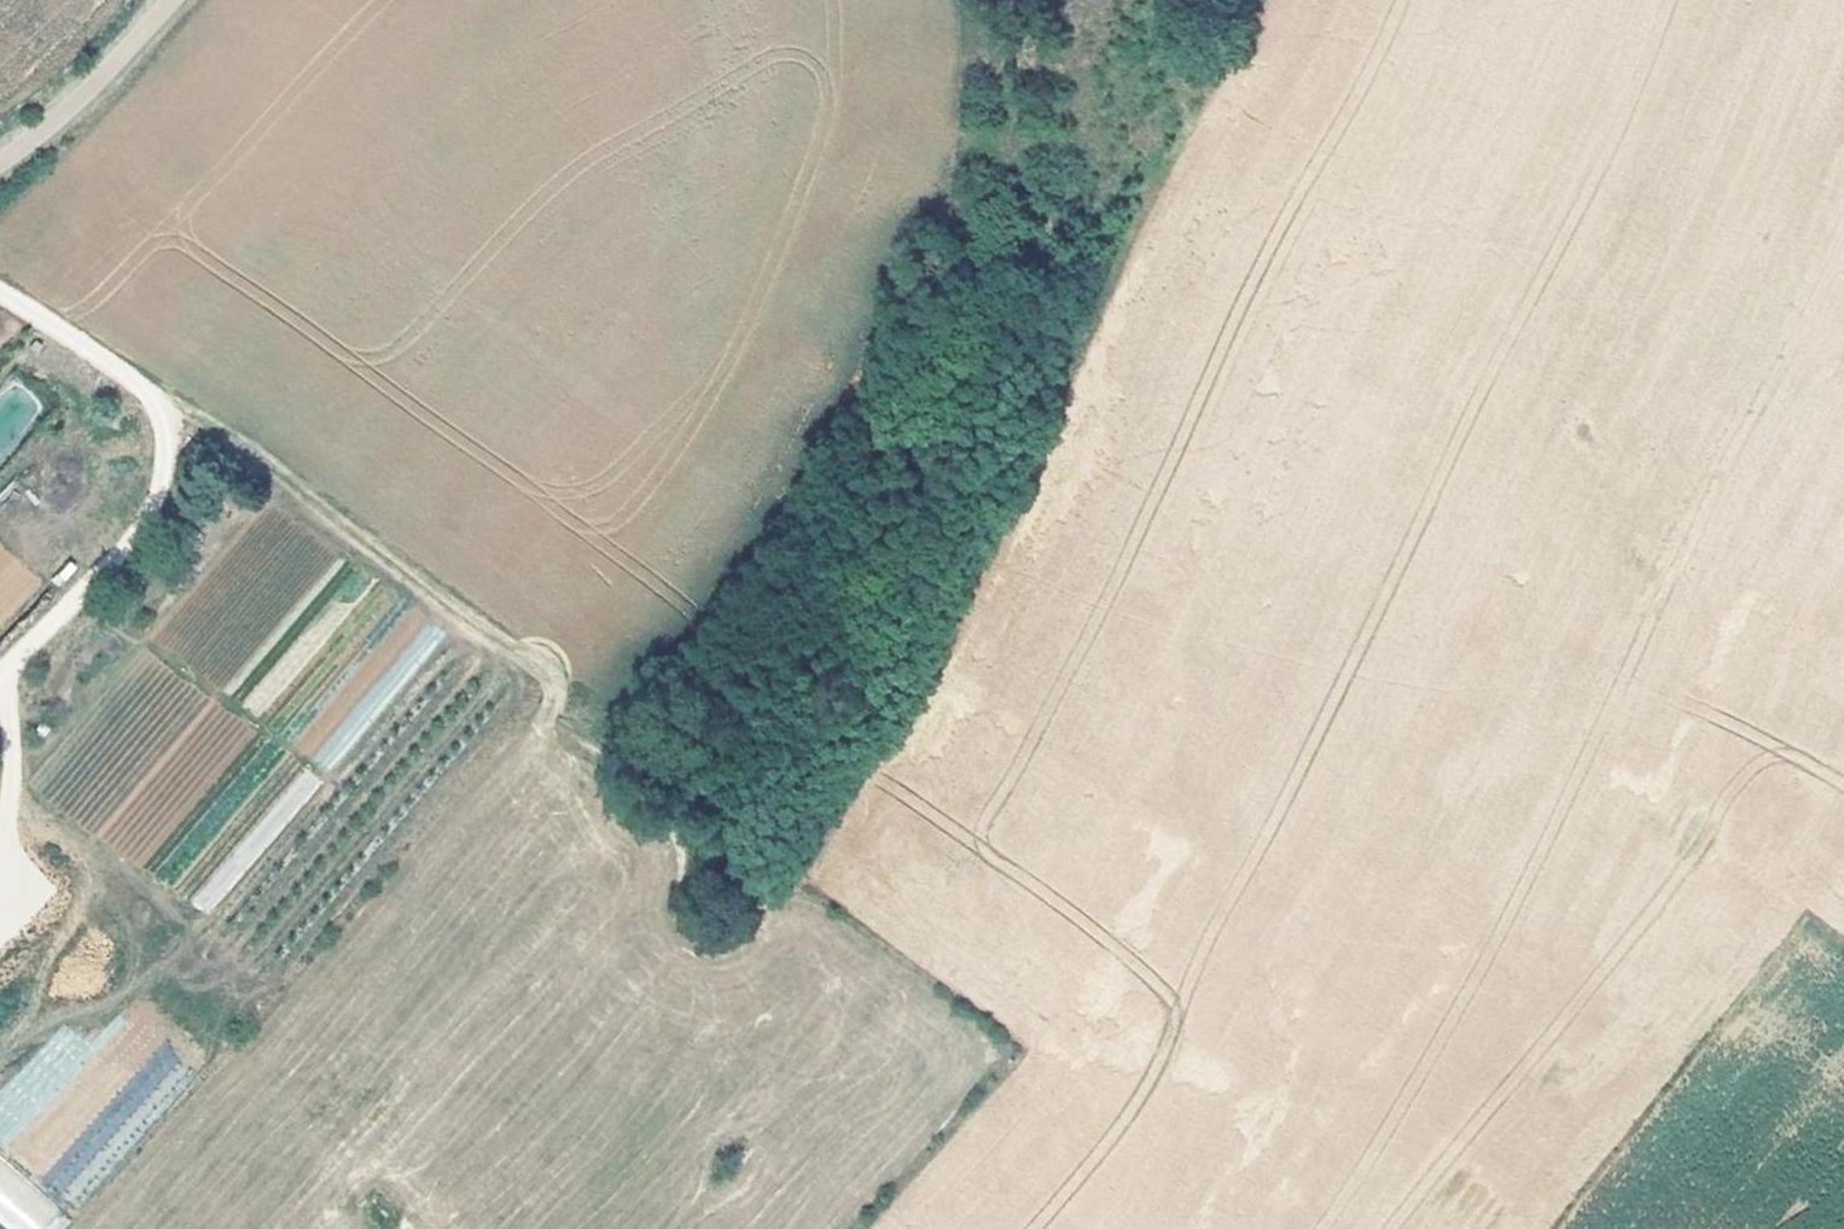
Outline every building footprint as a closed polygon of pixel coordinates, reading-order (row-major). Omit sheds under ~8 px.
[(39,580),(9,554),(0,565),(0,570),(28,593),(39,580)] [(297,675),(263,718),(321,763),(332,749),(335,751),(359,722),(354,718),(361,710),(335,689),(327,699),(297,675)]
